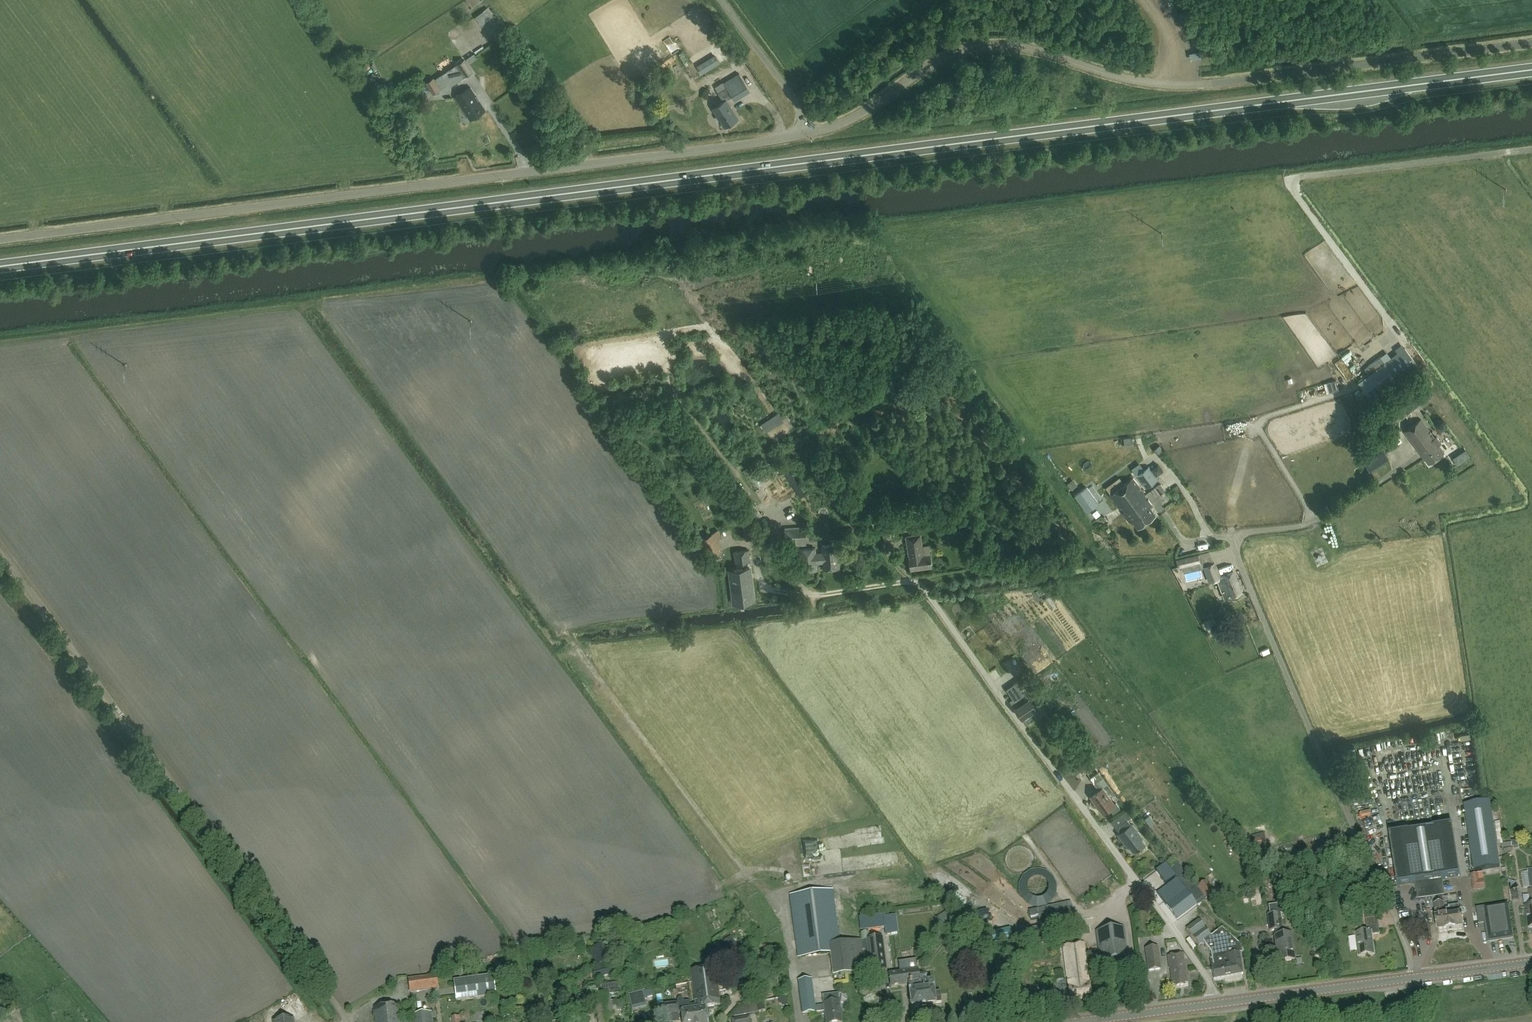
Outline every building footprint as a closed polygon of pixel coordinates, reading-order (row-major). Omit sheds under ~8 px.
[(483,4),(482,0),(471,0),(463,3),(466,11),(483,4)] [(483,11),(475,17),(482,27),(490,21),(483,11)] [(698,68),(702,73),(720,62),(716,57),(698,68)] [(473,71),(472,69),(465,59),(458,63),(466,77),(473,71)] [(456,64),(441,74),(449,87),(464,77),(456,64)] [(724,101),(713,108),(724,127),(738,118),(727,100),(732,96),(734,100),(750,90),(739,73),(724,83),(727,88),(719,93),(724,101)] [(485,110),(470,87),(455,97),(470,120),(485,110)] [(1372,403),(1386,392),(1419,368),(1405,348),(1371,373),(1358,383),(1372,403)] [(1380,357),(1364,369),(1368,374),(1384,362),(1380,357)] [(1336,380),(1330,381),(1333,391),(1339,390),(1336,380)] [(1408,393),(1382,412),(1392,425),(1418,406),(1408,393)] [(1421,419),(1404,431),(1428,464),(1444,452),(1439,445),(1441,443),(1436,436),(1435,438),(1421,419)] [(1462,463),(1473,456),(1466,446),(1456,453),(1462,463)] [(1379,452),(1384,460),(1389,458),(1384,450),(1379,452)] [(1401,452),(1391,455),(1394,461),(1403,457),(1401,452)] [(1158,479),(1149,466),(1137,475),(1146,488),(1158,479)] [(1133,478),(1109,495),(1119,508),(1122,506),(1125,511),(1123,513),(1129,522),(1132,520),(1137,528),(1156,515),(1150,507),(1153,505),(1133,478)] [(1165,491),(1160,484),(1155,488),(1160,494),(1165,491)] [(1086,486),(1074,494),(1087,512),(1098,503),(1086,486)] [(747,537),(757,535),(752,517),(742,519),(747,537)] [(713,532),(715,539),(723,537),(721,529),(713,532)] [(796,540),(806,539),(805,529),(785,530),(785,540),(796,540)] [(700,540),(710,558),(721,551),(712,534),(700,540)] [(921,534),(906,536),(911,570),(932,567),(930,554),(924,555),(921,534)] [(822,545),(822,552),(816,553),(816,548),(799,549),(801,567),(817,566),(817,563),(823,562),(823,569),(840,568),(837,544),(837,539),(830,540),(830,545),(822,545)] [(749,550),(734,552),(736,564),(750,561),(749,550)] [(1198,555),(1178,559),(1179,565),(1199,561),(1198,555)] [(1220,577),(1215,563),(1204,567),(1210,581),(1217,579),(1222,593),(1224,592),(1226,597),(1231,595),(1231,596),(1241,592),(1234,572),(1224,576),(1220,577)] [(733,570),(730,570),(732,584),(733,595),(753,593),(750,568),(733,570)] [(1036,709),(1035,707),(1031,702),(1033,701),(1023,687),(1026,685),(1022,680),(1008,690),(1014,700),(1011,702),(1022,718),(1036,709)] [(1038,705),(1046,701),(1040,693),(1038,694),(1035,688),(1030,692),(1038,705)] [(1110,808),(1113,812),(1120,808),(1116,803),(1115,804),(1107,794),(1112,790),(1098,772),(1090,778),(1099,790),(1090,796),(1103,813),(1110,808)] [(1435,782),(1440,791),(1445,789),(1441,779),(1435,782)] [(1489,801),(1464,805),(1474,870),(1500,866),(1489,801)] [(1113,820),(1117,825),(1121,831),(1118,834),(1126,844),(1127,843),(1134,852),(1145,844),(1141,839),(1142,838),(1132,824),(1131,824),(1127,819),(1131,816),(1126,811),(1113,820)] [(1238,814),(1230,818),(1232,823),(1241,819),(1238,814)] [(1461,876),(1453,826),(1390,836),(1398,886),(1417,883),(1419,898),(1444,894),(1441,879),(1461,876)] [(1165,884),(1175,877),(1166,864),(1156,871),(1165,884)] [(1472,877),(1477,893),(1490,889),(1485,873),(1472,877)] [(1197,905),(1176,878),(1157,893),(1177,920),(1197,905)] [(1214,892),(1213,891),(1206,881),(1197,887),(1205,899),(1214,892)] [(798,958),(830,953),(829,944),(840,942),(833,890),(790,895),(798,958)] [(1135,905),(1140,901),(1135,894),(1130,898),(1135,905)] [(1444,904),(1435,905),(1437,919),(1439,933),(1449,931),(1447,914),(1446,914),(1444,904)] [(1508,904),(1477,909),(1479,923),(1486,921),(1489,941),(1513,937),(1508,904)] [(1446,910),(1447,914),(1449,931),(1464,929),(1462,915),(1461,914),(1460,914),(1459,906),(1449,907),(1449,909),(1446,910)] [(1295,960),(1291,934),(1283,935),(1282,919),(1279,920),(1279,914),(1269,915),(1270,931),(1275,930),(1275,936),(1278,962),(1295,960)] [(885,927),(884,915),(864,918),(865,923),(860,923),(861,930),(885,927)] [(895,916),(884,918),(885,927),(886,934),(897,933),(895,916)] [(1380,934),(1378,918),(1366,919),(1367,932),(1356,934),(1359,956),(1375,954),(1373,935),(1380,934)] [(1221,928),(1211,936),(1199,920),(1187,929),(1199,946),(1203,942),(1211,952),(1212,960),(1210,960),(1214,979),(1243,974),(1239,953),(1243,953),(1242,947),(1221,928)] [(1124,927),(1096,931),(1100,962),(1122,959),(1119,939),(1125,938),(1124,927)] [(958,929),(948,935),(955,946),(965,940),(958,929)] [(630,949),(626,935),(613,939),(617,953),(630,949)] [(882,938),(870,940),(867,940),(871,973),(887,971),(882,938)] [(1084,943),(1063,946),(1071,1001),(1091,998),(1084,943)] [(591,948),(595,966),(613,962),(608,944),(591,948)] [(1145,949),(1148,971),(1161,969),(1158,947),(1145,949)] [(1175,982),(1176,987),(1185,985),(1184,983),(1187,983),(1183,954),(1168,956),(1169,968),(1170,968),(1172,983),(1175,982)] [(919,976),(918,971),(917,960),(899,963),(900,973),(889,975),(891,988),(909,986),(912,1008),(936,1005),(936,1003),(941,1003),(940,993),(934,993),(933,982),(925,983),(924,975),(919,976)] [(615,973),(613,966),(592,971),(594,979),(615,973)] [(696,1006),(698,1021),(708,1021),(706,1008),(721,1006),(716,967),(691,970),(695,1006),(696,1006)] [(408,979),(410,992),(439,988),(437,976),(408,979)] [(454,981),(457,1001),(496,996),(494,976),(454,981)] [(823,996),(824,1005),(815,1007),(811,979),(799,981),(803,1014),(816,1013),(825,1011),(826,1021),(842,1021),(839,994),(823,996)] [(600,985),(602,996),(618,993),(617,982),(600,985)] [(836,992),(835,982),(824,982),(825,993),(836,992)] [(743,999),(756,997),(754,985),(741,987),(743,999)] [(299,1013),(305,1011),(297,992),(291,995),(299,1013)] [(290,996),(282,999),(291,1018),(299,1015),(290,996)] [(678,1004),(663,1006),(665,1016),(680,1014),(679,1012),(682,1011),(683,1021),(698,1021),(696,1006),(695,1006),(690,1006),(689,1002),(684,1003),(684,1001),(683,999),(681,998),(679,998),(678,1000),(677,1002),(678,1004)] [(399,1004),(374,1007),(376,1021),(401,1021),(399,1004)] [(431,1012),(413,1014),(414,1021),(433,1021),(431,1012)]
